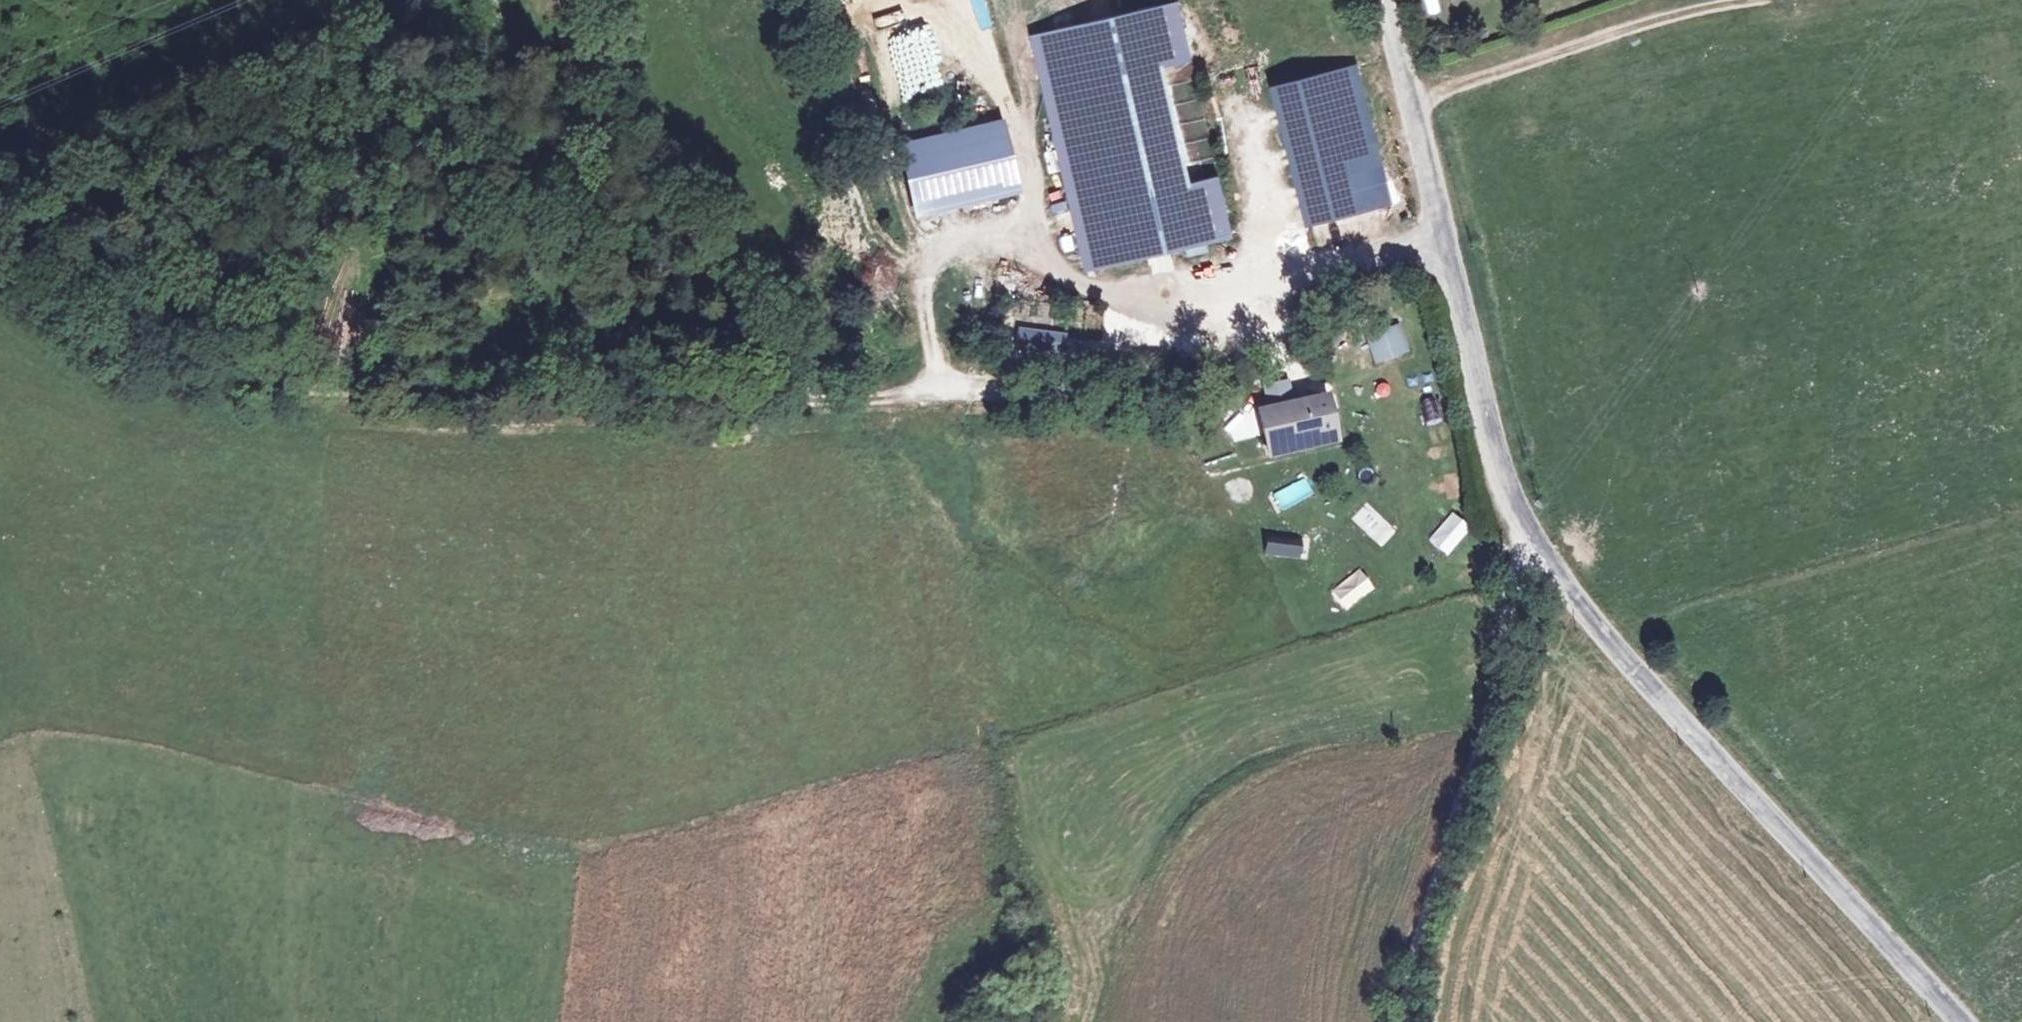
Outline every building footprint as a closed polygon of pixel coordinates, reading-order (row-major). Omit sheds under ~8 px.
[(1040,51),(1080,228),(1201,202),(1174,84),(1203,77),(1190,17),(1040,51)] [(1359,73),(1307,86),(1277,96),(1314,232),(1398,210),(1359,73)] [(1004,121),(898,147),(916,220),(1022,193),(1004,121)] [(1201,202),(1080,228),(1094,288),(1139,278),(1243,256),(1231,197),(1201,202)] [(1445,291),(1411,298),(1293,333),(1274,360),(1222,394),(1167,403),(1204,499),(1248,519),(1304,648),(1513,574),(1445,291)]
